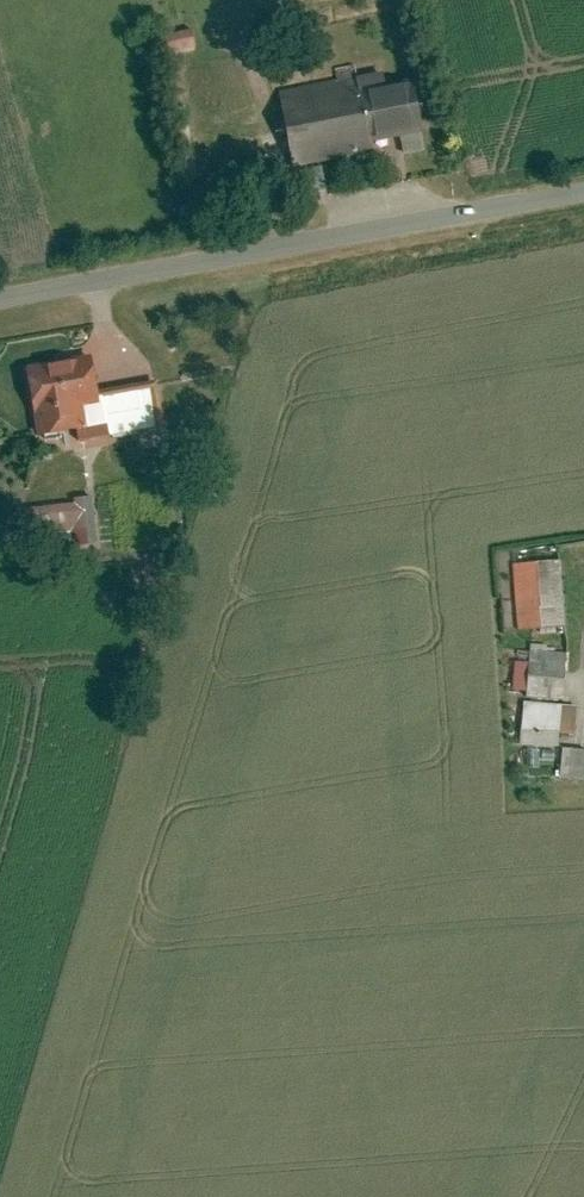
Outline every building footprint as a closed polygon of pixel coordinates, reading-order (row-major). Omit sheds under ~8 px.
[(177,39),(180,54),(199,50),(197,35),(177,39)] [(416,89),(389,94),(387,82),(286,99),(298,162),(372,149),(371,144),(424,135),(416,89)] [(33,368),(39,414),(42,436),(93,430),(93,434),(163,424),(158,385),(99,393),(94,360),(33,368)] [(126,448),(114,450),(117,467),(129,465),(126,448)] [(78,499),(81,538),(100,537),(97,497),(78,499)] [(560,564),(518,568),(521,604),(523,630),(565,626),(560,564)] [(521,604),(508,605),(510,631),(523,630),(521,604)] [(568,652),(535,649),(534,666),(531,694),(530,697),(563,700),(568,652)] [(531,694),(534,666),(521,664),(518,693),(531,694)] [(563,709),(529,706),(525,746),(559,749),(561,734),(563,709)] [(577,711),(563,709),(561,734),(574,735),(577,711)] [(566,754),(564,777),(583,779),(583,756),(566,754)] [(540,756),(529,756),(529,771),(540,771),(540,756)]
